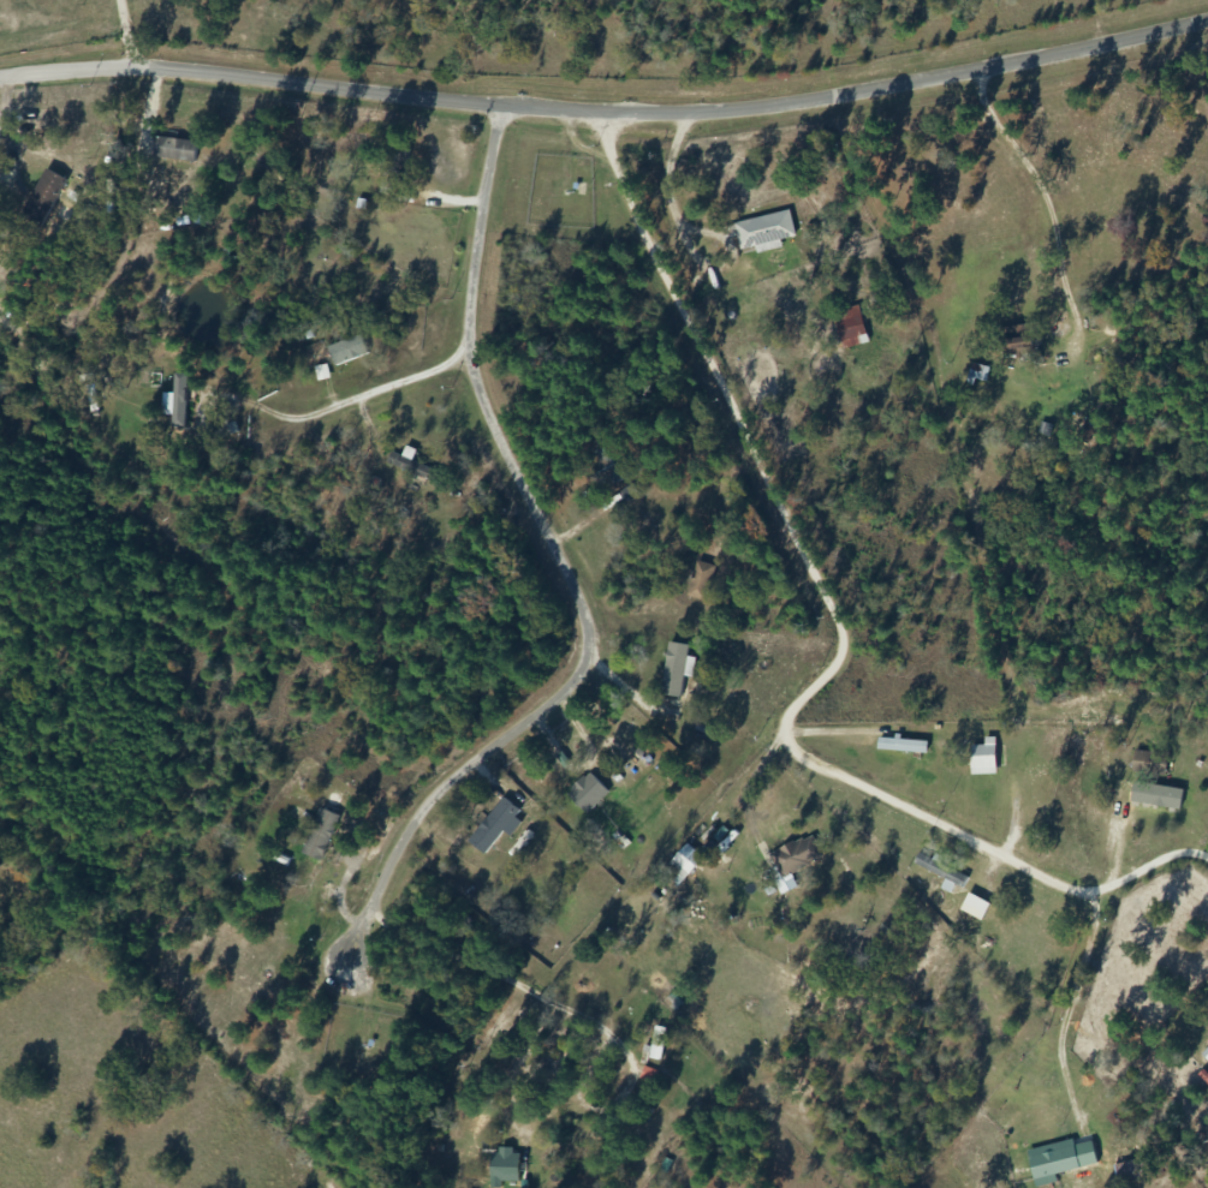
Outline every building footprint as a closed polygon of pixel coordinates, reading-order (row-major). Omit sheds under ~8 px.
[(194,164),(198,144),(153,137),(150,157),(194,164)] [(42,230),(64,181),(42,170),(19,220),(42,230)] [(795,242),(789,213),(732,225),(738,253),(795,242)] [(842,353),(872,344),(861,306),(831,314),(842,353)] [(334,367),(368,355),(361,336),(327,348),(334,367)] [(1038,338),(998,339),(999,363),(1039,362),(1038,338)] [(1096,435),(1083,424),(1072,437),(1085,449),(1096,435)] [(688,599),(709,599),(709,565),(688,565),(688,599)] [(685,695),(695,655),(676,650),(666,691),(685,695)] [(969,777),(994,777),(994,739),(983,739),(983,747),(969,747),(969,777)] [(876,753),(927,754),(927,742),(876,741),(876,753)] [(1130,777),(1166,777),(1166,754),(1131,754),(1130,777)] [(608,795),(589,773),(564,795),(583,817),(608,795)] [(467,845),(485,858),(518,812),(499,799),(467,845)] [(302,861),(314,866),(333,823),(322,818),(302,861)] [(953,889),(954,886),(960,889),(966,877),(919,852),(911,866),(953,889)] [(981,923),(990,907),(968,895),(959,911),(981,923)] [(1207,1064),(1207,1047),(1200,1057),(1207,1064)] [(612,1121),(624,1128),(627,1121),(615,1115),(612,1121)] [(606,1125),(596,1122),(593,1134),(602,1137),(606,1125)] [(508,1146),(527,1146),(527,1129),(508,1129),(508,1146)] [(1077,1169),(1072,1148),(1025,1159),(1031,1181),(1077,1169)]
